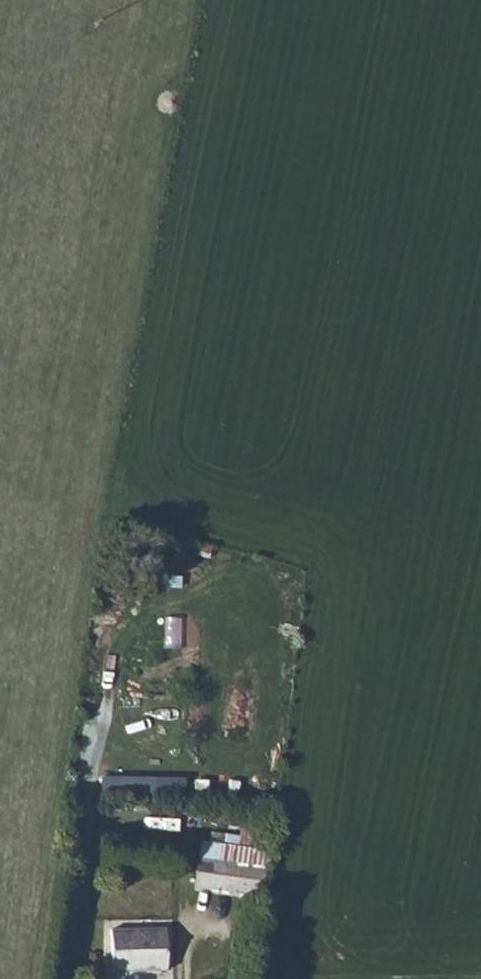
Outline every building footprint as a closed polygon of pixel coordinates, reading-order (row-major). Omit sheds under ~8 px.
[(154,794),(154,778),(99,776),(98,793),(154,794)] [(201,841),(199,859),(263,867),(268,868),(271,851),(201,841)] [(195,886),(260,895),(263,867),(199,859),(195,886)] [(110,930),(111,971),(166,971),(166,929),(110,930)]
